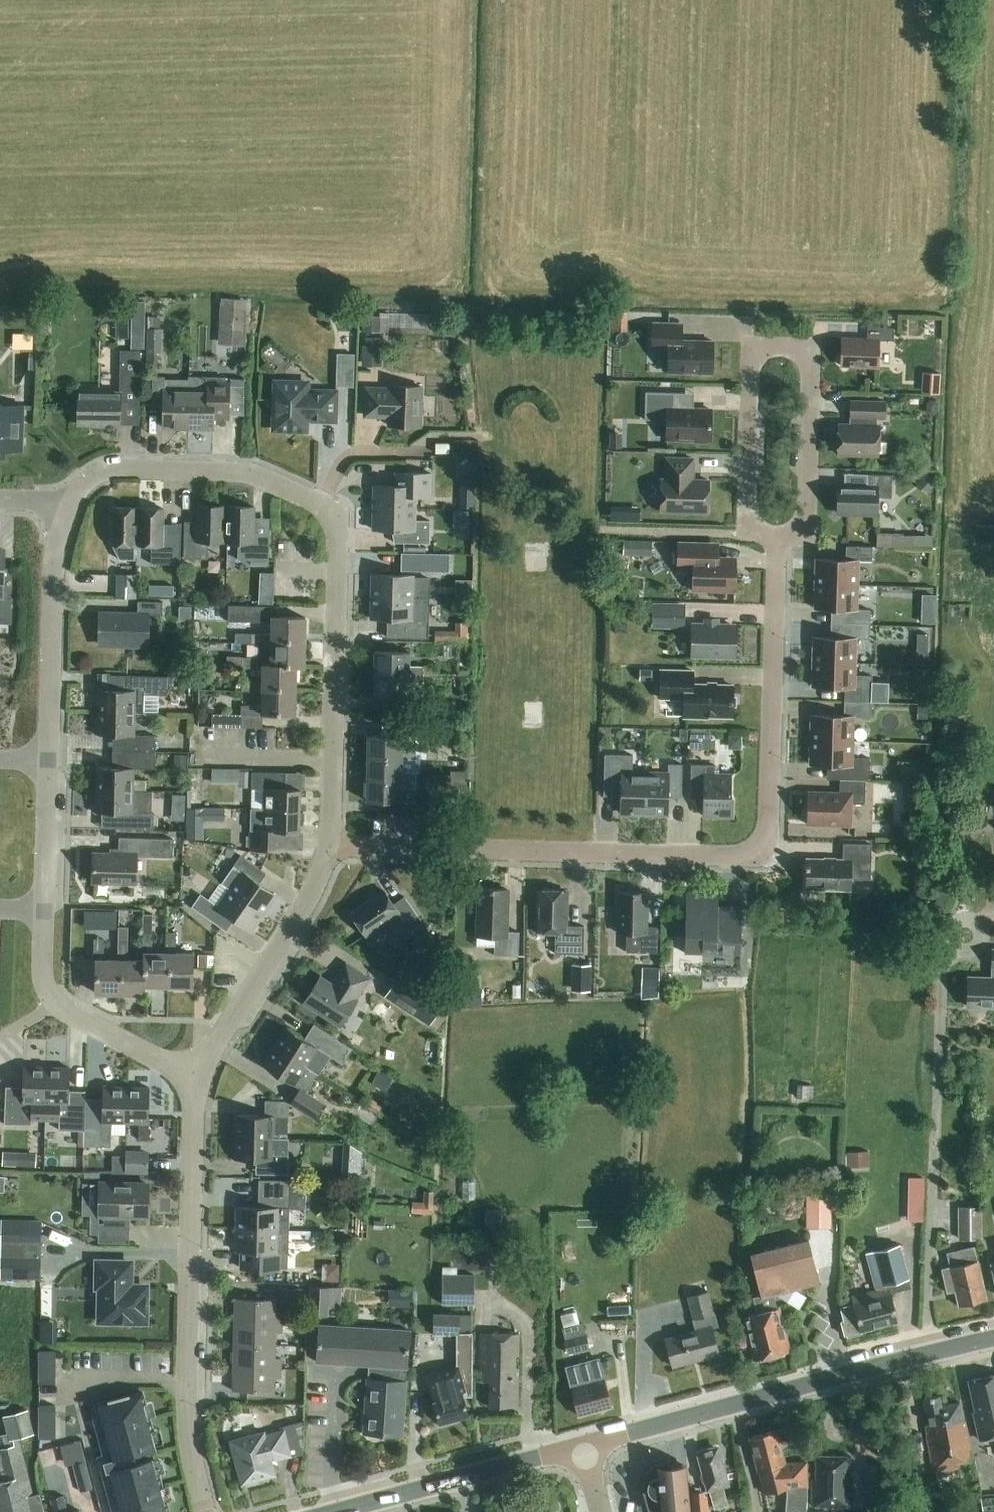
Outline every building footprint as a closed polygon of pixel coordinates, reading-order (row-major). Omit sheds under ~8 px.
[(243,307),(221,306),(219,344),(242,345),(243,307)] [(362,332),(388,332),(388,316),(362,316),(362,332)] [(159,328),(159,317),(147,317),(147,353),(162,353),(162,328),(159,328)] [(681,324),(653,323),(652,349),(668,349),(668,372),(712,374),(713,341),(681,340),(681,324)] [(867,339),(841,339),(840,366),(877,367),(878,340),(893,341),(894,328),(867,327),(867,339)] [(361,367),(382,367),(382,346),(380,346),(380,338),(361,338),(361,342),(363,342),(363,345),(361,345),(361,367)] [(120,350),(120,375),(120,393),(78,392),(77,424),(106,424),(106,426),(119,426),(119,425),(138,425),(139,351),(120,350)] [(336,387),(353,387),(354,354),(337,354),(336,387)] [(928,368),(927,389),(946,390),(947,368),(928,368)] [(225,378),(202,378),(202,377),(188,376),(188,380),(189,380),(188,428),(213,428),(213,425),(225,425),(225,420),(229,421),(230,379),(225,379),(225,378)] [(189,380),(188,380),(164,379),(164,377),(152,377),(152,401),(163,402),(163,427),(188,428),(189,380)] [(275,382),(274,430),(306,431),(306,420),(335,421),(336,392),(307,391),(307,383),(275,382)] [(366,388),(365,416),(389,417),(389,426),(419,427),(421,387),(390,386),(390,389),(366,388)] [(710,440),(711,410),(675,409),(675,393),(645,392),(644,420),(666,421),(666,439),(694,440),(694,442),(707,442),(707,440),(710,440)] [(929,399),(926,403),(926,411),(929,415),(934,415),(937,411),(937,403),(934,399),(929,399)] [(850,425),(839,424),(838,454),(877,455),(878,426),(876,425),(876,418),(884,419),(885,402),(851,401),(850,425)] [(21,451),(23,406),(0,405),(0,450),(21,451)] [(609,433),(609,448),(622,448),(622,433),(609,433)] [(435,443),(435,453),(449,453),(449,443),(435,443)] [(708,513),(709,481),(692,480),(693,459),(666,458),(665,479),(661,479),(660,511),(708,513)] [(394,472),(393,486),(374,485),(374,508),(414,508),(414,497),(432,498),(432,473),(394,472)] [(866,487),(837,486),(837,513),(876,514),(877,497),(891,498),(892,475),(866,474),(866,487)] [(927,494),(936,483),(925,474),(916,484),(927,494)] [(198,506),(197,522),(184,522),(183,559),(207,559),(208,542),(223,542),(224,506),(198,506)] [(269,518),(253,518),(253,507),(227,506),(226,542),(238,542),(238,559),(251,560),(251,564),(268,565),(269,518)] [(137,545),(138,508),(136,508),(113,507),(112,545),(136,545),(137,545)] [(138,508),(137,545),(138,545),(151,546),(151,564),(179,565),(180,525),(163,524),(163,509),(139,508),(138,508)] [(374,508),(373,530),(394,530),(394,543),(429,544),(430,521),(414,521),(414,508),(374,508)] [(933,535),(912,535),(912,547),(933,547),(933,535)] [(623,540),(622,556),(651,557),(652,541),(623,540)] [(734,592),(735,558),(718,557),(718,543),(678,542),(677,568),(693,569),(692,591),(734,592)] [(845,560),(815,559),(814,584),(857,585),(858,561),(871,561),(871,547),(845,546),(845,560)] [(5,548),(0,548),(0,616),(11,616),(13,569),(4,568),(5,548)] [(401,553),(401,571),(449,572),(449,554),(401,553)] [(259,580),(273,581),(274,572),(260,571),(259,580)] [(136,574),(118,574),(117,598),(135,598),(136,574)] [(412,598),(429,599),(430,577),(413,576),(372,575),(372,597),(412,598)] [(856,609),(857,585),(814,584),(814,609),(844,609),(843,624),(869,625),(880,625),(880,614),(870,610),(856,609)] [(164,586),(164,597),(172,598),(173,586),(164,586)] [(935,594),(922,594),(922,602),(935,603),(935,594)] [(372,597),(371,619),(387,619),(387,638),(428,639),(429,599),(412,598),(372,597)] [(137,614),(99,613),(99,645),(148,646),(148,615),(161,615),(162,602),(137,601),(137,614)] [(652,603),(652,629),(685,629),(685,603),(652,603)] [(305,618),(278,617),(278,607),(228,605),(228,621),(272,623),(271,634),(251,634),(251,643),(257,644),(271,644),(271,641),(304,642),(305,618)] [(191,619),(191,607),(179,607),(179,619),(191,619)] [(434,643),(467,643),(467,623),(455,623),(455,631),(434,631),(434,643)] [(843,638),(813,637),(812,662),(855,663),(855,649),(869,650),(869,625),(843,624),(843,638)] [(692,655),(733,656),(734,626),(693,625),(692,655)] [(304,667),(304,642),(271,641),(271,644),(257,644),(257,658),(242,658),(242,667),(263,668),(263,665),(296,665),(296,667),(304,667)] [(374,651),(374,674),(423,675),(423,666),(409,666),(409,652),(374,651)] [(855,663),(812,662),(811,686),(845,687),(844,701),(870,702),(871,676),(854,676),(855,663)] [(263,665),(263,668),(262,682),(242,682),(241,691),(262,692),(262,689),(295,690),(296,667),(296,665),(263,665)] [(652,669),(640,669),(639,680),(651,681),(652,669)] [(732,717),(732,685),(692,684),(692,671),(660,670),(660,698),(684,699),(683,717),(707,718),(707,716),(732,717)] [(423,675),(374,674),(373,696),(408,697),(409,683),(423,683),(423,675)] [(125,690),(120,690),(97,689),(97,712),(135,713),(135,712),(143,712),(144,694),(159,694),(159,695),(166,696),(172,685),(172,677),(159,677),(159,676),(126,675),(125,690)] [(241,706),(241,715),(212,714),(212,728),(261,729),(262,716),(262,714),(295,714),(295,690),(262,689),(262,692),(262,706),(241,706)] [(423,698),(422,714),(446,714),(447,699),(423,698)] [(844,716),(811,715),(810,740),(853,741),(853,717),(870,717),(870,702),(844,701),(844,716)] [(927,706),(917,706),(917,719),(926,719),(927,706)] [(135,713),(97,712),(96,735),(123,736),(123,751),(155,752),(155,736),(135,736),(135,713)] [(416,726),(416,741),(423,742),(438,742),(437,760),(447,760),(448,726),(416,726)] [(689,732),(689,749),(710,749),(714,749),(714,740),(711,740),(711,732),(689,732)] [(367,758),(402,759),(416,759),(417,751),(402,750),(402,737),(368,736),(367,758)] [(853,741),(810,740),(809,764),(827,765),(826,779),(869,780),(869,758),(852,758),(853,741)] [(423,759),(437,760),(438,742),(423,742),(423,759)] [(112,752),(112,767),(95,767),(95,790),(133,791),(145,791),(145,780),(134,780),(134,768),(154,768),(154,752),(112,752)] [(174,754),(173,774),(185,775),(186,755),(174,754)] [(644,814),(645,773),(632,773),(632,755),(604,754),(603,796),(621,796),(620,814),(644,814)] [(402,759),(367,758),(366,779),(416,780),(416,772),(402,772),(402,759)] [(645,773),(644,814),(667,815),(667,798),(681,798),(682,764),(668,764),(668,774),(645,773)] [(719,765),(705,765),(691,765),(690,798),(703,799),(703,816),(731,816),(732,800),(730,800),(730,775),(719,775),(719,765)] [(465,781),(465,772),(450,771),(450,781),(459,781),(465,781)] [(237,772),(236,787),(252,787),(252,773),(252,772),(237,772)] [(300,786),(305,786),(305,774),(252,772),(252,773),(252,787),(252,789),(264,789),(264,809),(299,811),(300,786)] [(416,780),(366,779),(366,801),(401,802),(401,788),(416,788),(416,780)] [(807,825),(850,826),(851,804),(864,804),(865,781),(839,780),(839,793),(808,792),(807,825)] [(133,791),(95,790),(94,813),(101,813),(101,828),(143,829),(143,830),(153,830),(153,814),(133,814),(133,791)] [(172,794),(172,808),(185,809),(185,795),(172,794)] [(191,835),(208,835),(209,817),(229,817),(229,805),(192,804),(191,835)] [(251,809),(250,848),(283,849),(284,831),(299,832),(299,811),(264,809),(251,809)] [(93,853),(92,883),(135,884),(136,856),(173,857),(173,839),(119,838),(119,849),(110,849),(109,853),(93,853)] [(916,843),(906,849),(912,860),(922,854),(916,843)] [(806,859),(806,865),(805,865),(805,869),(806,869),(806,889),(850,890),(850,878),(870,879),(871,844),(843,844),(842,860),(806,859)] [(242,872),(230,890),(263,913),(275,894),(254,880),(261,870),(240,856),(233,866),(242,872)] [(508,890),(478,889),(477,936),(495,936),(494,955),(518,956),(519,932),(507,932),(508,890)] [(230,890),(217,908),(199,895),(191,907),(221,928),(229,916),(250,931),(263,913),(230,890)] [(398,938),(421,922),(404,897),(393,904),(384,891),(351,914),(366,935),(386,921),(398,938)] [(538,891),(537,931),(555,931),(554,953),(583,954),(584,926),(566,926),(566,891),(538,891)] [(646,927),(647,893),(618,893),(618,933),(626,933),(626,952),(657,953),(658,927),(646,927)] [(718,894),(705,893),(686,893),(684,953),(740,954),(741,907),(718,906),(718,894)] [(168,986),(169,953),(166,953),(152,953),(152,914),(143,914),(142,954),(144,954),(144,961),(144,986),(168,986)] [(169,953),(168,986),(192,987),(193,954),(176,953),(176,933),(166,933),(166,953),(169,953)] [(121,960),(118,960),(104,960),(104,939),(94,939),(94,961),(96,961),(95,993),(120,993),(121,960)] [(144,961),(128,960),(128,940),(118,940),(118,960),(121,960),(120,993),(144,994),(144,986),(144,961)] [(428,941),(426,960),(446,962),(447,943),(428,941)] [(207,954),(198,954),(198,966),(207,966),(207,954)] [(332,984),(320,976),(303,1003),(340,1026),(357,1000),(356,999),(369,978),(346,963),(332,984)] [(570,991),(590,992),(591,965),(571,964),(570,991)] [(645,968),(644,987),(658,988),(659,968),(645,968)] [(992,974),(992,978),(968,977),(967,1007),(993,1008),(993,974),(992,974)] [(441,1011),(394,981),(385,995),(432,1025),(441,1011)] [(317,1074),(329,1055),(342,1064),(351,1049),(323,1031),(314,1045),(287,1028),(275,1047),(317,1074)] [(317,1074),(275,1047),(263,1065),(300,1089),(290,1104),(313,1119),(323,1104),(306,1093),(317,1074)] [(46,1067),(23,1067),(22,1087),(5,1087),(4,1124),(31,1125),(31,1119),(45,1119),(46,1067)] [(46,1067),(45,1119),(59,1119),(59,1130),(84,1131),(83,1146),(85,1146),(86,1109),(85,1109),(85,1092),(69,1091),(70,1068),(46,1067)] [(795,1085),(795,1098),(813,1099),(813,1086),(795,1085)] [(86,1109),(85,1146),(111,1147),(112,1122),(125,1123),(126,1087),(103,1087),(102,1109),(86,1109)] [(126,1087),(125,1123),(139,1123),(139,1140),(148,1140),(149,1088),(126,1087)] [(289,1103),(285,1101),(265,1101),(265,1116),(237,1115),(236,1137),(272,1138),(273,1116),(288,1117),(289,1103)] [(272,1138),(236,1137),(236,1159),(263,1160),(263,1174),(287,1174),(287,1155),(285,1153),(286,1138),(272,1138)] [(366,1170),(367,1142),(348,1142),(347,1170),(366,1170)] [(868,1181),(868,1150),(845,1151),(845,1182),(868,1181)] [(4,1151),(4,1165),(38,1167),(38,1153),(4,1151)] [(125,1156),(125,1173),(149,1173),(150,1156),(125,1156)] [(909,1177),(908,1210),(923,1210),(924,1178),(909,1177)] [(258,1208),(237,1207),(237,1229),(288,1231),(290,1181),(259,1180),(258,1208)] [(99,1183),(99,1210),(99,1215),(103,1216),(103,1224),(98,1223),(98,1242),(129,1243),(129,1227),(123,1227),(123,1216),(147,1216),(148,1184),(99,1183)] [(830,1186),(805,1187),(805,1208),(831,1207),(830,1186)] [(411,1212),(432,1213),(433,1192),(423,1191),(423,1203),(412,1202),(411,1212)] [(982,1239),(981,1206),(957,1207),(958,1240),(982,1239)] [(502,1209),(485,1209),(485,1224),(502,1224),(502,1209)] [(355,1211),(354,1238),(368,1238),(369,1211),(355,1211)] [(40,1222),(1,1221),(0,1249),(0,1278),(40,1279),(40,1262),(40,1222)] [(287,1269),(288,1231),(237,1229),(236,1251),(242,1252),(241,1268),(287,1269)] [(777,1294),(819,1283),(808,1240),(750,1255),(761,1297),(754,1298),(758,1313),(744,1317),(755,1360),(789,1352),(777,1308),(776,1309),(772,1294),(776,1293),(777,1294)] [(900,1245),(874,1251),(883,1289),(839,1300),(841,1307),(840,1307),(844,1321),(841,1322),(844,1335),(861,1331),(897,1322),(890,1293),(910,1287),(908,1280),(909,1279),(900,1245)] [(954,1291),(958,1305),(986,1299),(977,1261),(976,1261),(973,1248),(947,1253),(950,1267),(941,1269),(947,1293),(954,1291)] [(130,1263),(120,1263),(98,1262),(97,1286),(102,1286),(102,1302),(99,1302),(99,1322),(123,1323),(123,1321),(145,1321),(145,1287),(134,1287),(129,1282),(130,1263)] [(441,1305),(469,1305),(469,1310),(473,1310),(473,1305),(474,1305),(475,1274),(456,1274),(457,1268),(442,1267),(441,1305)] [(307,1315),(329,1317),(331,1287),(309,1285),(307,1315)] [(281,1288),(281,1302),(302,1302),(302,1288),(281,1288)] [(412,1307),(413,1290),(394,1290),(394,1306),(412,1307)] [(693,1320),(714,1314),(708,1292),(688,1297),(693,1320)] [(235,1321),(282,1323),(282,1313),(276,1313),(276,1300),(235,1298),(235,1321)] [(433,1314),(432,1335),(458,1335),(458,1333),(459,1315),(433,1314)] [(459,1315),(458,1333),(470,1333),(471,1315),(459,1315)] [(282,1323),(235,1321),(234,1345),(275,1346),(275,1333),(281,1333),(282,1323)] [(380,1378),(403,1380),(404,1367),(407,1367),(409,1330),(319,1325),(317,1362),(380,1366),(380,1378)] [(672,1367),(719,1354),(711,1327),(665,1340),(672,1367)] [(490,1407),(518,1406),(518,1368),(515,1368),(515,1356),(519,1356),(519,1334),(481,1333),(480,1369),(491,1369),(490,1407)] [(568,1353),(588,1348),(585,1335),(565,1340),(568,1353)] [(275,1346),(234,1345),(233,1368),(280,1369),(281,1359),(275,1358),(275,1346)] [(456,1375),(429,1382),(434,1402),(440,1423),(468,1415),(463,1396),(467,1395),(471,1395),(471,1350),(456,1350),(456,1375)] [(38,1359),(54,1359),(54,1351),(38,1351),(38,1359)] [(38,1367),(54,1367),(54,1359),(38,1359),(38,1367)] [(566,1368),(579,1416),(611,1407),(599,1359),(566,1368)] [(38,1375),(54,1375),(54,1367),(38,1367),(38,1375)] [(280,1369),(233,1368),(233,1391),(274,1392),(274,1379),(280,1379),(280,1369)] [(54,1383),(54,1375),(38,1375),(38,1383),(54,1383)] [(968,1381),(976,1413),(973,1414),(979,1440),(993,1436),(993,1375),(968,1381)] [(380,1378),(379,1390),(366,1389),(363,1432),(368,1432),(368,1436),(370,1438),(380,1439),(382,1437),(382,1433),(402,1435),(405,1391),(402,1391),(403,1380),(380,1378)] [(102,1422),(105,1432),(148,1421),(151,1420),(148,1409),(145,1410),(141,1394),(98,1405),(101,1417),(103,1417),(104,1421),(102,1422)] [(964,1421),(963,1422),(960,1403),(941,1406),(939,1396),(923,1399),(928,1425),(925,1425),(927,1434),(926,1435),(933,1473),(960,1468),(959,1464),(972,1461),(964,1421)] [(38,1406),(38,1414),(54,1414),(54,1406),(38,1406)] [(40,1494),(32,1496),(16,1439),(33,1434),(27,1411),(4,1416),(8,1434),(0,1436),(0,1474),(6,1472),(8,1480),(0,1482),(0,1511),(44,1511),(40,1494)] [(54,1414),(38,1414),(38,1422),(54,1422),(54,1414)] [(148,1421),(105,1432),(108,1444),(110,1444),(111,1448),(109,1449),(112,1459),(134,1454),(158,1448),(155,1436),(152,1437),(148,1421)] [(38,1430),(54,1430),(54,1422),(38,1422),(38,1430)] [(54,1438),(54,1430),(38,1430),(38,1438),(54,1438)] [(264,1432),(231,1441),(242,1484),(275,1475),(271,1461),(290,1456),(283,1431),(265,1436),(264,1432)] [(806,1462),(785,1463),(777,1431),(749,1438),(758,1471),(764,1494),(786,1488),(787,1496),(785,1511),(806,1511),(807,1495),(806,1462)] [(723,1486),(729,1485),(723,1465),(721,1465),(717,1448),(713,1449),(710,1448),(704,1449),(702,1452),(699,1453),(704,1470),(702,1471),(702,1473),(701,1475),(702,1481),(705,1483),(707,1490),(709,1490),(715,1509),(728,1505),(723,1486)] [(107,1472),(109,1472),(137,1464),(134,1454),(112,1459),(105,1461),(107,1472)] [(852,1505),(852,1481),(848,1481),(849,1457),(817,1456),(816,1480),(813,1480),(812,1505),(852,1505)] [(648,1511),(688,1511),(685,1467),(672,1467),(670,1459),(658,1463),(655,1464),(653,1465),(651,1466),(649,1468),(647,1470),(646,1472),(644,1474),(643,1477),(642,1480),(642,1482),(642,1485),(642,1487),(642,1489),(642,1491),(648,1511)] [(69,1495),(92,1488),(85,1461),(73,1464),(76,1474),(64,1477),(69,1495)] [(137,1464),(109,1472),(112,1484),(114,1483),(115,1488),(113,1488),(115,1499),(159,1488),(162,1487),(159,1476),(156,1476),(152,1461),(137,1464)] [(888,1464),(865,1464),(865,1508),(870,1508),(870,1511),(884,1511),(884,1508),(888,1508),(888,1464)] [(159,1488),(115,1499),(119,1511),(120,1510),(121,1511),(168,1511),(166,1503),(163,1504),(159,1488)] [(50,1499),(54,1511),(67,1511),(63,1496),(50,1499)] [(981,1500),(983,1511),(993,1511),(993,1498),(981,1500)] [(705,1503),(692,1505),(693,1511),(707,1511),(705,1503)]
